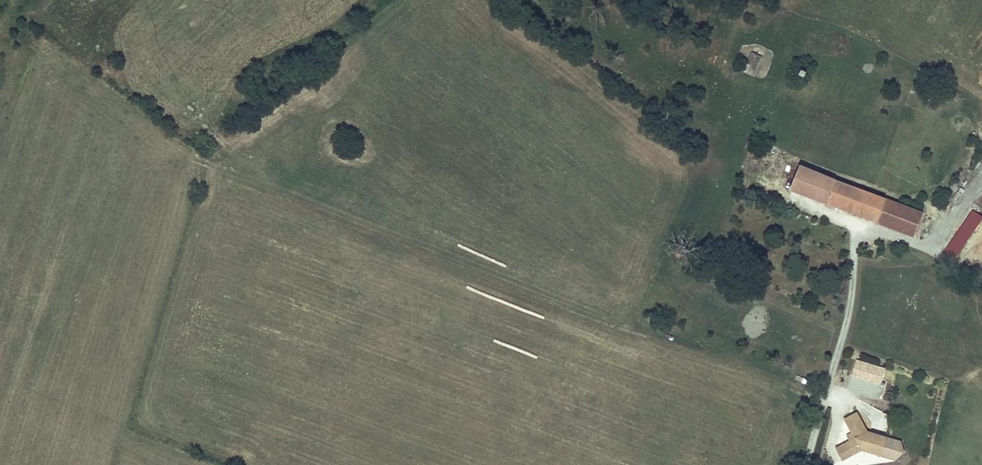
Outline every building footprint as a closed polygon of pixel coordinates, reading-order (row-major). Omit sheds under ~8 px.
[(760,58),(751,54),(743,71),(752,75),(760,58)] [(922,214),(835,182),(799,167),(790,191),(913,237),(922,214)] [(972,212),(944,251),(955,258),(981,220),(981,219),(972,212)] [(736,356),(735,361),(755,364),(755,359),(736,356)] [(901,443),(867,433),(856,413),(844,419),(852,434),(855,439),(850,442),(835,450),(842,461),(861,451),(895,461),(903,453),(901,443)]
